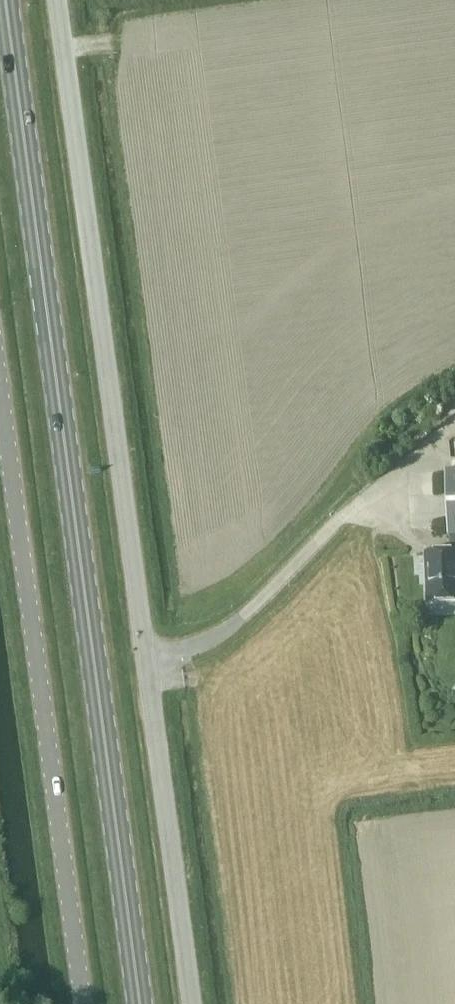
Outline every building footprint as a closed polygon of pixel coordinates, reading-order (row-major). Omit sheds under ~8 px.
[(444,470),(447,538),(449,538),(450,552),(424,553),(426,605),(454,604),(454,469),(444,470)]
